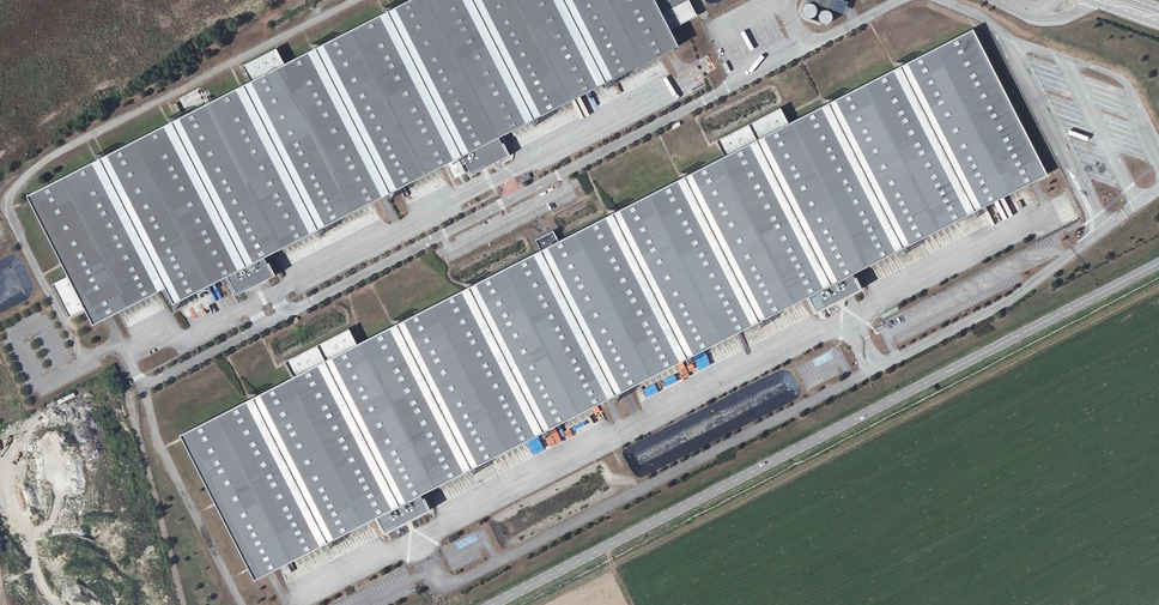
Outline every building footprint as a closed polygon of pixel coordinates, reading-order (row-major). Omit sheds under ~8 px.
[(39,188),(80,267),(64,275),(81,308),(96,300),(105,316),(176,280),(184,295),(237,268),(246,285),(283,266),(274,249),(453,157),(459,171),(471,166),(467,159),(472,157),(476,166),(490,159),(491,161),(515,149),(508,137),(509,136),(504,131),(680,40),(672,25),(698,11),(692,0),(406,0),(291,58),(283,43),(250,60),(258,75),(39,188)] [(808,1),(807,2),(806,4),(806,7),(807,10),(809,12),(811,13),(814,13),(816,13),(818,12),(819,10),(820,9),(820,6),(820,4),(819,2),(818,1),(816,0),(809,0),(808,1)] [(830,6),(827,6),(825,6),(823,8),(822,11),(822,14),(824,16),(825,17),(827,18),(830,18),(832,17),(834,16),(835,14),(835,13),(835,11),(834,9),(832,7),(830,6)] [(289,378),(174,436),(248,582),(369,520),(376,534),(421,511),(413,496),(477,463),(800,299),(807,313),(850,291),(842,276),(1037,176),(964,34),(780,127),(772,112),(708,144),(716,159),(550,244),(545,233),(526,242),(532,254),(350,347),(341,330),(280,361),(289,378)] [(525,181),(532,177),(529,171),(522,175),(525,181)] [(0,260),(0,308),(12,303),(13,305),(32,298),(28,288),(32,287),(18,253),(0,260)] [(202,312),(196,314),(194,309),(190,310),(194,320),(199,318),(198,316),(206,313),(203,305),(199,306),(202,312)] [(768,337),(763,339),(767,347),(772,345),(768,337)] [(678,424),(622,448),(635,480),(677,462),(669,443),(672,442),(674,446),(677,445),(674,438),(682,434),(678,424)] [(526,444),(522,445),(531,465),(535,464),(526,444)] [(478,476),(485,492),(494,488),(487,472),(478,476)] [(369,523),(365,525),(373,540),(377,538),(369,523)] [(463,548),(473,543),(470,536),(460,540),(463,548)] [(337,557),(342,567),(347,565),(342,555),(337,557)]
